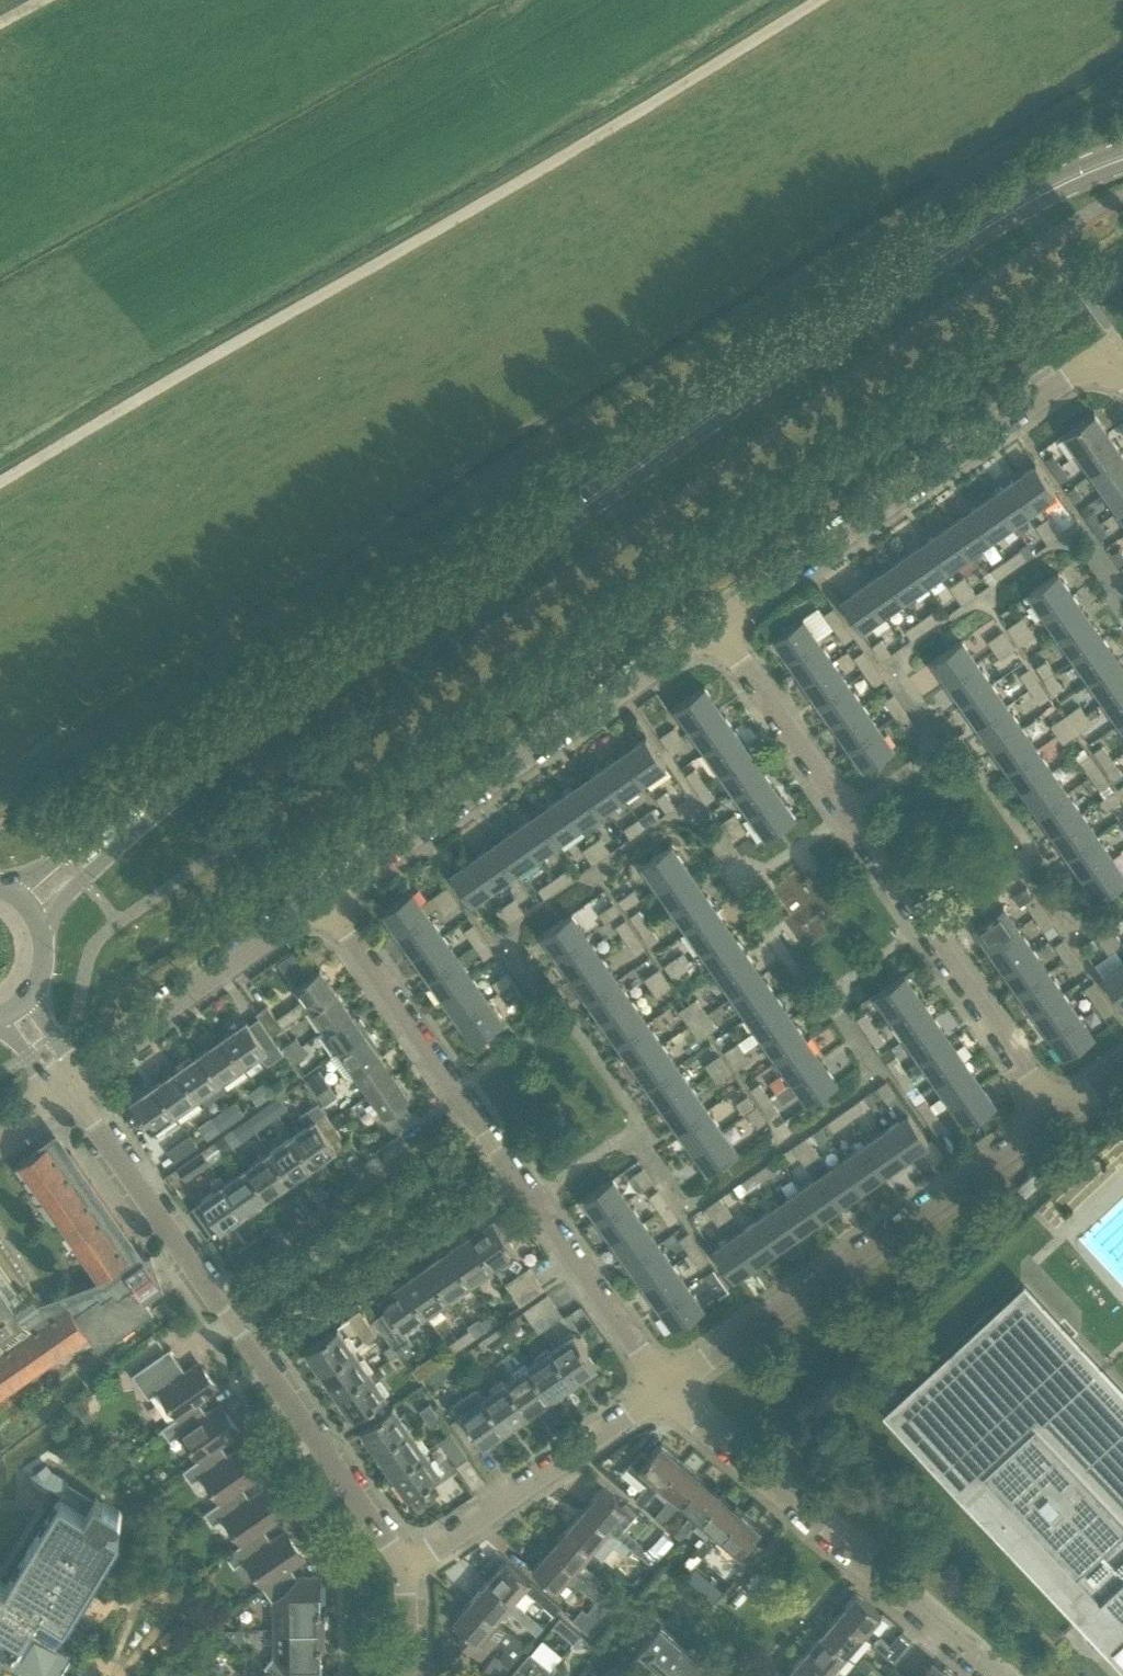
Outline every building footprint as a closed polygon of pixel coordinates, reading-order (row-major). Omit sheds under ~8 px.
[(1077,453),(1108,432),(1095,413),(1064,434),(1077,453)] [(1091,472),(1121,451),(1108,432),(1077,453),(1091,472)] [(1122,478),(1122,454),(1121,451),(1091,472),(1104,492),(1122,478)] [(1053,470),(1060,465),(1053,454),(1045,459),(1053,470)] [(1034,508),(1056,493),(1036,464),(1014,479),(1034,508)] [(1061,483),(1069,478),(1060,465),(1053,470),(1061,482),(1060,482),(1061,483)] [(1122,507),(1122,478),(1104,492),(1117,511),(1122,507)] [(1013,523),(1034,508),(1014,479),(992,494),(1013,523)] [(1075,503),(1083,498),(1075,486),(1067,491),(1075,503)] [(991,538),(1013,523),(992,494),(971,510),(991,538)] [(969,554),(991,538),(971,510),(949,525),(969,554)] [(1092,528),(1100,523),(1093,511),(1085,517),(1092,528)] [(1055,539),(1063,534),(1051,516),(1043,522),(1055,539)] [(1048,544),(1055,539),(1043,522),(1036,526),(1048,544)] [(1100,540),(1108,534),(1100,523),(1092,528),(1100,540)] [(947,569),(969,554),(949,525),(927,540),(947,569)] [(926,584),(947,569),(927,540),(906,555),(926,584)] [(1006,560),(1012,569),(1034,554),(1026,543),(1020,547),(1021,549),(1006,560)] [(1111,554),(1119,566),(1122,563),(1122,554),(1119,548),(1111,554)] [(906,555),(884,570),(904,599),(905,598),(910,605),(917,599),(913,593),(926,584),(906,555)] [(998,579),(1012,569),(1006,560),(991,570),(998,579)] [(882,614),(904,599),(884,570),(862,585),(882,614)] [(1044,614),(1073,594),(1058,572),(1029,593),(1044,614)] [(969,599),(977,594),(965,576),(957,582),(969,599)] [(962,604),(969,599),(957,582),(950,586),(962,604)] [(861,629),(882,614),(862,585),(840,600),(861,629)] [(1059,636),(1074,626),(1088,616),(1073,594),(1044,614),(1059,636)] [(836,628),(844,623),(833,608),(825,613),(836,628)] [(926,630),(940,619),(934,610),(920,620),(926,630)] [(1074,658),(1103,637),(1088,616),(1074,626),(1059,636),(1074,658)] [(1014,636),(1029,627),(1022,617),(1008,628),(1014,636)] [(790,659),(819,639),(804,618),(775,638),(790,659)] [(912,639),(926,630),(920,620),(906,630),(912,639)] [(845,642),(849,640),(853,636),(844,623),(836,628),(845,642)] [(1020,645),(1035,635),(1029,627),(1014,636),(1020,645)] [(995,650),(1009,640),(1003,631),(989,641),(995,650)] [(1089,679),(1118,659),(1103,637),(1074,658),(1089,679)] [(805,681),(834,661),(819,639),(790,659),(805,681)] [(882,660),(891,654),(881,640),(872,646),(882,660)] [(949,682),(978,662),(963,640),(934,660),(949,682)] [(1001,659),(1015,649),(1009,640),(995,650),(1001,659)] [(865,671),(874,666),(864,651),(855,657),(865,671)] [(1122,688),(1122,665),(1118,659),(1089,679),(1105,701),(1122,688)] [(1044,680),(1054,673),(1053,673),(1055,672),(1047,660),(1036,668),(1044,680)] [(820,703),(849,683),(834,661),(805,681),(820,703)] [(964,703),(993,683),(978,662),(949,682),(964,703)] [(875,685),(878,683),(883,680),(874,666),(865,671),(875,685)] [(1030,689),(1039,683),(1029,669),(1020,675),(1030,689)] [(1054,694),(1063,688),(1054,673),(1044,680),(1054,694)] [(835,725),(864,704),(849,683),(820,703),(835,725)] [(979,725),(1008,705),(993,683),(964,703),(979,725)] [(1040,703),(1049,697),(1039,683),(1030,689),(1040,703)] [(691,729),(720,709),(705,686),(676,707),(691,729)] [(1122,720),(1122,688),(1105,701),(1120,723),(1122,720)] [(895,715),(903,709),(893,695),(885,701),(895,715)] [(850,746),(879,726),(864,704),(835,725),(850,746)] [(994,747),(1023,726),(1008,705),(979,725),(994,747)] [(1072,725),(1086,715),(1080,705),(1065,715),(1072,725)] [(706,750),(735,730),(720,709),(691,729),(706,750)] [(905,729),(909,726),(913,723),(903,709),(895,715),(905,729)] [(1058,735),(1072,725),(1065,715),(1051,726),(1058,735)] [(1078,733),(1078,732),(1092,723),(1086,715),(1072,725),(1078,733)] [(1063,743),(1078,733),(1072,725),(1058,735),(1063,743)] [(865,768),(894,748),(879,726),(850,746),(865,768)] [(1009,768),(1038,748),(1023,726),(994,747),(1009,768)] [(666,746),(680,736),(674,727),(660,737),(666,746)] [(721,772),(750,751),(735,730),(706,750),(721,772)] [(672,755),(686,745),(680,736),(666,746),(672,755)] [(643,782),(666,766),(646,737),(623,753),(643,782)] [(1104,766),(1113,760),(1103,746),(1094,752),(1104,766)] [(1024,790),(1053,770),(1038,748),(1009,768),(1024,790)] [(736,793),(765,773),(750,751),(721,772),(736,793)] [(622,797),(643,782),(623,753),(601,768),(622,797)] [(1090,776),(1099,769),(1089,755),(1080,761),(1090,776)] [(1114,780),(1122,774),(1113,760),(1104,766),(1114,780)] [(601,811),(622,797),(601,768),(581,782),(601,811)] [(696,789),(705,783),(695,768),(686,775),(696,789)] [(1100,790),(1109,784),(1099,769),(1090,776),(1100,790)] [(1039,812),(1068,791),(1053,770),(1024,790),(1039,812)] [(751,815),(780,795),(765,773),(736,793),(751,815)] [(579,827),(601,811),(581,782),(559,798),(579,827)] [(706,803),(715,797),(705,783),(696,789),(706,803)] [(1054,833),(1083,813),(1068,791),(1039,812),(1054,833)] [(1106,810),(1120,800),(1121,800),(1115,791),(1100,801),(1106,810)] [(667,813),(675,807),(666,793),(657,799),(667,813)] [(766,837),(796,817),(780,795),(751,815),(766,837)] [(558,842),(579,827),(559,798),(538,812),(558,842)] [(644,828),(659,818),(653,809),(638,819),(644,828)] [(536,857),(558,842),(538,812),(516,828),(536,857)] [(1069,855),(1098,834),(1083,813),(1054,833),(1069,855)] [(726,832),(741,822),(734,814),(720,824),(726,832)] [(630,838),(644,828),(638,819),(624,829),(630,838)] [(732,841),(747,831),(741,822),(726,832),(732,841)] [(515,872),(536,857),(516,828),(494,843),(515,872)] [(1084,876),(1113,856),(1098,834),(1069,855),(1084,876)] [(748,837),(736,846),(742,854),(754,845),(748,837)] [(602,858),(610,852),(600,838),(592,844),(602,858)] [(492,887),(515,872),(494,843),(472,858),(492,887)] [(593,864),(602,858),(592,844),(583,850),(593,864)] [(657,885),(686,865),(672,844),(643,864),(657,885)] [(1122,882),(1122,870),(1113,856),(1084,876),(1100,899),(1122,882)] [(471,902),(492,887),(472,858),(451,873),(471,902)] [(673,907),(702,887),(686,865),(657,885),(673,907)] [(558,889),(573,878),(567,870),(552,880),(558,889)] [(544,898),(558,889),(552,880),(538,889),(544,898)] [(439,905),(453,896),(447,887),(433,897),(439,905)] [(687,929),(717,908),(702,887),(673,907),(687,929)] [(625,909),(639,899),(633,890),(619,900),(625,909)] [(399,933),(428,913),(413,891),(384,911),(399,933)] [(445,914),(459,904),(453,896),(439,905),(445,914)] [(1034,917),(1043,910),(1033,896),(1024,902),(1034,917)] [(515,918),(524,912),(514,898),(505,904),(515,918)] [(606,923),(620,912),(614,903),(599,914),(606,923)] [(506,925),(515,918),(505,904),(496,911),(506,925)] [(989,947),(1018,927),(1003,905),(974,926),(989,947)] [(703,950),(732,930),(717,908),(687,929),(703,950)] [(640,931),(649,924),(639,910),(630,916),(640,931)] [(1044,930),(1053,924),(1043,910),(1034,917),(1044,930)] [(414,955),(443,935),(428,913),(399,933),(414,955)] [(558,955),(587,935),(572,913),(543,934),(558,955)] [(626,940),(635,934),(625,920),(616,926),(626,940)] [(474,945),(483,939),(473,924),(464,931),(474,945)] [(650,945),(659,938),(649,924),(640,931),(650,945)] [(1115,949),(1122,944),(1110,926),(1103,931),(1115,949)] [(1004,969),(1034,949),(1018,927),(989,947),(1004,969)] [(718,972),(747,952),(732,930),(703,950),(718,972)] [(1109,954),(1115,949),(1103,931),(1096,936),(1109,954)] [(636,954),(645,948),(635,934),(626,940),(636,954)] [(429,976),(458,956),(443,935),(414,955),(429,976)] [(573,977),(602,957),(587,935),(558,955),(573,977)] [(483,939),(474,945),(480,953),(484,959),(493,953),(488,946),(483,939)] [(1064,960),(1073,953),(1063,939),(1055,945),(1064,960)] [(1020,991),(1049,971),(1034,949),(1004,969),(1020,991)] [(733,994),(762,974),(747,952),(718,972),(733,994)] [(1074,974),(1083,968),(1073,953),(1064,960),(1074,974)] [(670,974),(685,964),(679,955),(664,965),(670,974)] [(458,956),(429,976),(444,998),(473,978),(458,956)] [(588,999),(617,979),(602,957),(573,977),(588,999)] [(1103,978),(1122,1007),(1122,1006),(1122,963),(1103,978)] [(677,983),(692,973),(685,964),(670,974),(677,983)] [(650,988),(665,977),(659,968),(644,979),(650,988)] [(272,1036),(311,1008),(335,991),(320,969),(296,986),(305,998),(276,1018),(267,1006),(256,1013),(259,1017),(272,1036)] [(1035,1013),(1064,992),(1049,971),(1020,991),(1035,1013)] [(499,992),(513,982),(507,973),(493,983),(499,992)] [(748,1015),(777,995),(762,974),(733,994),(748,1015)] [(892,1016),(921,996),(905,974),(876,994),(892,1016)] [(657,997),(667,990),(672,986),(665,977),(650,988),(657,997)] [(459,1019),(488,999),(473,978),(444,998),(459,1019)] [(603,1020),(632,1000),(617,979),(588,999),(603,1020)] [(507,1004),(522,994),(513,982),(499,992),(507,1004)] [(1094,1003),(1103,997),(1093,982),(1084,989),(1094,1003)] [(326,1028),(350,1012),(335,991),(311,1008),(326,1028)] [(1050,1035),(1079,1014),(1064,992),(1035,1013),(1050,1035)] [(763,1037),(792,1016),(777,995),(748,1015),(763,1037)] [(906,1037),(935,1017),(921,996),(892,1016),(906,1037)] [(1104,1018),(1114,1012),(1103,997),(1094,1003),(1104,1018)] [(698,1019),(707,1013),(697,998),(688,1004),(698,1019)] [(475,1042),(504,1021),(488,999),(459,1019),(475,1042)] [(619,1042),(648,1022),(632,1000),(603,1020),(619,1042)] [(689,1025),(698,1019),(688,1004),(679,1011),(689,1025)] [(356,1020),(350,1012),(326,1028),(319,1033),(334,1055),(341,1050),(365,1033),(369,1031),(360,1018),(356,1020)] [(867,1033),(876,1027),(865,1012),(856,1019),(867,1033)] [(708,1033),(710,1031),(716,1027),(707,1013),(698,1019),(708,1033)] [(1065,1056),(1094,1036),(1079,1014),(1050,1035),(1065,1056)] [(778,1058),(807,1038),(792,1016),(763,1037),(778,1058)] [(276,1042),(272,1036),(259,1017),(249,1024),(247,1020),(223,1037),(244,1065),(258,1055),(269,1064),(284,1053),(276,1042)] [(921,1059),(950,1039),(935,1017),(906,1037),(921,1059)] [(699,1039),(705,1035),(708,1033),(698,1019),(689,1025),(699,1039)] [(633,1063),(662,1043),(648,1022),(619,1042),(633,1063)] [(876,1047),(885,1041),(876,1027),(867,1033),(876,1047)] [(369,1031),(365,1033),(341,1050),(356,1071),(380,1054),(374,1045),(376,1042),(369,1031)] [(221,1081),(244,1065),(223,1037),(200,1053),(221,1081)] [(290,1054),(301,1046),(296,1038),(284,1046),(290,1054)] [(793,1080),(822,1060),(807,1038),(778,1058),(793,1080)] [(936,1080),(965,1060),(950,1039),(921,1059),(936,1080)] [(730,1061),(745,1050),(739,1042),(724,1052),(730,1061)] [(648,1084),(677,1064),(662,1043),(633,1063),(648,1084)] [(295,1061),(306,1053),(301,1046),(290,1054),(295,1061)] [(737,1069),(751,1059),(745,1050),(730,1061),(737,1069)] [(198,1097),(221,1081),(200,1053),(178,1068),(198,1097)] [(370,1092),(394,1075),(380,1054),(356,1071),(370,1092)] [(711,1074),(725,1064),(719,1055),(705,1065),(711,1074)] [(897,1077),(905,1070),(895,1056),(886,1062),(897,1077)] [(809,1103),(838,1082),(822,1060),(793,1080),(776,1094),(783,1103),(800,1090),(809,1103)] [(952,1104),(981,1084),(965,1060),(936,1080),(952,1104)] [(663,1106),(692,1085),(677,1064),(648,1084),(663,1106)] [(717,1083),(732,1073),(725,1064),(711,1074),(717,1083)] [(175,1113),(198,1097),(178,1068),(155,1084),(175,1113)] [(319,1096),(331,1088),(318,1070),(307,1078),(319,1096)] [(906,1090),(915,1084),(905,1070),(897,1077),(906,1090)] [(410,1097),(394,1075),(370,1092),(386,1114),(382,1116),(392,1130),(398,1131),(412,1121),(413,1115),(405,1105),(406,1100),(410,1097)] [(266,1097),(275,1091),(267,1080),(258,1086),(266,1097)] [(888,1102),(896,1096),(886,1081),(877,1088),(887,1102),(888,1102)] [(761,1104),(770,1097),(760,1083),(750,1089),(761,1104)] [(152,1129),(153,1129),(175,1113),(155,1084),(132,1100),(152,1129)] [(967,1125),(996,1105),(981,1084),(952,1104),(967,1125)] [(679,1128),(708,1108),(692,1085),(663,1106),(679,1128)] [(257,1104),(266,1097),(258,1086),(249,1093),(257,1104)] [(325,1104),(336,1096),(331,1088),(319,1096),(325,1104)] [(744,1114),(746,1113),(755,1106),(747,1095),(736,1103),(744,1114)] [(907,1157),(929,1142),(908,1113),(896,1096),(888,1102),(900,1119),(887,1128),(907,1157)] [(278,1114),(286,1108),(278,1097),(270,1103),(278,1114)] [(770,1118),(780,1111),(770,1097),(761,1104),(770,1118)] [(927,1120),(936,1113),(926,1100),(917,1106),(927,1120)] [(221,1129),(243,1114),(235,1101),(213,1117),(221,1129)] [(314,1164),(336,1148),(333,1143),(343,1136),(336,1127),(330,1119),(319,1102),(299,1115),(307,1126),(293,1135),(314,1164)] [(849,1121),(863,1111),(857,1102),(843,1112),(849,1121)] [(269,1121),(278,1114),(270,1103),(261,1109),(269,1121)] [(756,1127),(766,1122),(755,1106),(746,1113),(756,1127)] [(694,1149),(723,1129),(708,1108),(679,1128),(694,1149)] [(336,1127),(348,1120),(342,1111),(330,1119),(336,1127)] [(834,1131),(849,1121),(843,1112),(828,1122),(834,1131)] [(937,1135),(946,1128),(936,1113),(927,1120),(937,1135)] [(135,1114),(126,1121),(134,1131),(143,1125),(135,1114)] [(207,1139),(221,1129),(213,1117),(199,1127),(207,1139)] [(885,1172),(907,1157),(887,1128),(865,1143),(885,1172)] [(233,1146),(241,1140),(233,1129),(225,1134),(233,1146)] [(710,1172),(739,1151),(723,1129),(694,1149),(710,1172)] [(175,1162),(198,1145),(191,1134),(167,1151),(175,1162)] [(223,1152),(233,1146),(225,1134),(215,1141),(223,1152)] [(383,1162),(408,1145),(401,1134),(375,1150),(383,1162)] [(291,1180),(314,1164),(293,1135),(271,1151),(291,1180)] [(55,1137),(19,1163),(98,1278),(40,1300),(0,1242),(0,1395),(89,1333),(99,1347),(154,1309),(143,1293),(153,1287),(149,1281),(151,1279),(158,1274),(150,1255),(143,1258),(71,1152),(68,1154),(55,1137)] [(828,1169),(819,1155),(806,1137),(800,1142),(812,1160),(841,1203),(864,1187),(843,1158),(828,1169)] [(820,1217),(841,1203),(812,1160),(800,1142),(792,1147),(814,1178),(800,1188),(820,1217)] [(864,1187),(885,1172),(865,1143),(843,1158),(864,1187)] [(186,1178),(210,1162),(202,1151),(179,1167),(186,1178)] [(269,1195),(291,1180),(271,1151),(248,1167),(269,1195)] [(762,1181),(776,1171),(770,1163),(757,1173),(762,1181)] [(245,1212),(269,1195),(248,1167),(225,1183),(245,1212)] [(644,1188),(653,1182),(643,1168),(634,1174),(644,1188)] [(747,1191),(762,1181),(757,1173),(742,1183),(747,1191)] [(222,1229),(245,1212),(225,1183),(219,1174),(209,1181),(215,1190),(201,1200),(203,1202),(192,1210),(190,1208),(189,1209),(209,1237),(210,1237),(208,1234),(220,1226),(222,1229)] [(599,1220),(628,1200),(613,1177),(584,1198),(599,1220)] [(799,1232),(820,1217),(800,1188),(778,1203),(799,1232)] [(659,1210),(668,1204),(658,1190),(649,1196),(659,1210)] [(725,1220),(732,1215),(721,1198),(714,1203),(725,1220)] [(615,1242),(644,1222),(628,1200),(599,1220),(615,1242)] [(718,1225),(725,1220),(714,1203),(706,1208),(718,1225)] [(777,1248),(799,1232),(778,1203),(756,1219),(777,1248)] [(669,1224),(677,1218),(678,1218),(668,1204),(659,1210),(669,1224)] [(493,1266),(517,1250),(494,1217),(471,1234),(493,1266)] [(755,1263),(777,1248),(756,1219),(735,1234),(755,1263)] [(630,1263),(659,1243),(644,1222),(615,1242),(630,1263)] [(689,1253),(698,1247),(688,1232),(679,1239),(689,1253)] [(471,1282),(493,1266),(471,1234),(448,1249),(471,1282)] [(733,1278),(755,1263),(735,1234),(713,1249),(733,1278)] [(645,1285),(674,1264),(659,1243),(630,1263),(645,1285)] [(699,1268),(708,1261),(698,1247),(689,1253),(699,1268)] [(449,1297),(471,1282),(448,1249),(426,1265),(449,1297)] [(660,1306),(689,1285),(674,1264),(645,1285),(660,1306)] [(426,1313),(449,1297),(426,1265),(404,1280),(426,1313)] [(513,1295),(537,1278),(529,1266),(505,1283),(513,1295)] [(720,1297),(729,1291),(719,1276),(709,1283),(720,1297)] [(520,1305),(545,1288),(537,1278),(513,1295),(520,1305)] [(398,1352),(413,1342),(404,1328),(426,1313),(404,1280),(381,1296),(389,1309),(375,1319),(392,1343),(398,1352)] [(675,1328),(704,1308),(689,1285),(660,1306),(675,1328)] [(884,1410),(1122,1669),(1122,1397),(1020,1285),(884,1410)] [(532,1322),(555,1306),(547,1295),(524,1311),(532,1322)] [(540,1333),(563,1317),(555,1306),(532,1322),(540,1333)] [(366,1341),(377,1333),(361,1310),(350,1318),(366,1341)] [(492,1313),(483,1320),(488,1328),(498,1321),(492,1313)] [(485,1350),(508,1334),(502,1326),(479,1342),(485,1350)] [(323,1372),(355,1349),(339,1327),(307,1349),(323,1372)] [(470,1329),(458,1337),(447,1344),(453,1352),(464,1344),(475,1337),(470,1329)] [(573,1382),(597,1366),(574,1333),(551,1350),(573,1382)] [(391,1357),(398,1352),(392,1343),(385,1348),(391,1357)] [(185,1371),(169,1348),(132,1374),(148,1398),(159,1390),(177,1416),(178,1417),(199,1402),(199,1403),(220,1389),(205,1368),(192,1366),(185,1371)] [(338,1395),(370,1372),(355,1349),(323,1372),(338,1395)] [(462,1365),(473,1358),(468,1350),(457,1358),(462,1365)] [(551,1398),(573,1382),(551,1350),(529,1365),(551,1398)] [(429,1372),(435,1382),(441,1379),(452,1371),(446,1361),(429,1372)] [(412,1370),(419,1380),(428,1373),(421,1363),(412,1370)] [(370,1372),(338,1395),(354,1418),(361,1413),(368,1423),(391,1407),(384,1397),(387,1395),(376,1380),(385,1373),(380,1365),(370,1372)] [(529,1413),(551,1398),(529,1365),(507,1381),(529,1413)] [(507,1429),(529,1413),(507,1381),(484,1397),(507,1429)] [(473,1453),(507,1429),(484,1397),(476,1386),(453,1402),(462,1414),(451,1422),(473,1453)] [(831,1396),(815,1411),(829,1425),(844,1410),(831,1396)] [(11,1435),(19,1429),(0,1401),(0,1418),(11,1435)] [(84,1401),(76,1407),(84,1419),(92,1413),(84,1401)] [(206,1413),(199,1403),(199,1402),(178,1417),(177,1416),(161,1427),(170,1440),(181,1432),(199,1458),(199,1459),(220,1444),(221,1445),(241,1431),(227,1411),(213,1408),(206,1413)] [(426,1418),(435,1411),(430,1403),(420,1410),(426,1418)] [(378,1452),(410,1429),(394,1405),(391,1407),(368,1423),(361,1428),(378,1452)] [(430,1424),(440,1417),(435,1411),(426,1418),(430,1424)] [(48,1471),(19,1429),(11,1435),(37,1471),(30,1475),(36,1484),(45,1489),(49,1483),(64,1492),(61,1497),(60,1496),(7,1584),(0,1580),(0,1663),(21,1675),(60,1675),(82,1639),(83,1636),(82,1633),(80,1629),(67,1621),(120,1533),(109,1526),(111,1523),(112,1523),(115,1523),(119,1523),(122,1518),(122,1513),(118,1511),(96,1497),(95,1499),(48,1471)] [(393,1474),(425,1451),(410,1429),(378,1452),(393,1474)] [(456,1464),(467,1457),(451,1433),(440,1441),(456,1464)] [(642,1450),(627,1467),(647,1485),(635,1499),(642,1505),(660,1486),(659,1485),(682,1460),(667,1447),(662,1442),(649,1457),(642,1450)] [(228,1455),(221,1445),(220,1444),(199,1459),(199,1458),(183,1469),(191,1482),(202,1474),(220,1500),(221,1501),(242,1486),(242,1487),(263,1473),(248,1453),(234,1450),(228,1455)] [(409,1497),(442,1474),(425,1451),(393,1474),(409,1497)] [(672,1496),(654,1516),(662,1523),(667,1517),(671,1513),(679,1503),(702,1477),(682,1460),(659,1485),(660,1486),(667,1492),(672,1496)] [(692,1513),(674,1533),(682,1540),(699,1520),(721,1494),(702,1477),(679,1503),(692,1513)] [(249,1497),(242,1487),(242,1486),(221,1501),(220,1500),(204,1512),(213,1524),(224,1516),(242,1542),(242,1543),(263,1528),(264,1529),(284,1515),(270,1495),(256,1492),(249,1497)] [(602,1487),(584,1507),(630,1547),(640,1556),(645,1550),(640,1542),(624,1528),(637,1512),(625,1502),(622,1505),(602,1487)] [(711,1531),(694,1550),(702,1557),(714,1544),(742,1512),(721,1494),(699,1520),(711,1531)] [(623,1554),(630,1547),(584,1507),(567,1527),(592,1549),(603,1558),(613,1546),(623,1554)] [(742,1512),(714,1544),(726,1555),(734,1562),(742,1569),(761,1548),(752,1541),(762,1530),(742,1512)] [(595,1586),(601,1579),(592,1571),(581,1562),(592,1549),(567,1527),(550,1547),(586,1578),(595,1586)] [(271,1539),(264,1529),(263,1528),(242,1543),(242,1542),(226,1554),(234,1566),(245,1558),(264,1585),(264,1586),(291,1567),(291,1568),(306,1557),(291,1537),(278,1534),(271,1539)] [(618,1606),(595,1586),(586,1578),(550,1547),(532,1567),(558,1590),(565,1581),(576,1590),(579,1586),(597,1601),(587,1612),(583,1608),(573,1619),(592,1636),(618,1606)] [(505,1559),(488,1579),(513,1601),(514,1601),(524,1589),(543,1606),(551,1598),(531,1581),(505,1559)] [(298,1578),(291,1568),(291,1567),(264,1586),(264,1585),(262,1587),(274,1603),(274,1628),(324,1627),(324,1612),(320,1612),(320,1574),(302,1575),(298,1578)] [(488,1579),(471,1599),(496,1621),(507,1609),(538,1635),(544,1628),(525,1611),(514,1601),(513,1601),(488,1579)] [(863,1637),(881,1615),(856,1593),(838,1614),(863,1637)] [(453,1619),(465,1629),(457,1638),(481,1660),(498,1641),(507,1648),(498,1658),(494,1654),(479,1671),(485,1675),(502,1675),(510,1667),(527,1648),(507,1630),(496,1621),(471,1599),(453,1619)] [(846,1656),(863,1637),(838,1614),(821,1634),(846,1656)] [(622,1644),(634,1654),(638,1650),(655,1665),(646,1675),(666,1675),(667,1675),(666,1674),(688,1650),(659,1625),(658,1627),(646,1617),(622,1644)] [(561,1618),(553,1626),(573,1643),(580,1635),(561,1618)] [(321,1642),(325,1642),(324,1627),(274,1628),(275,1654),(265,1666),(269,1670),(269,1669),(277,1675),(322,1675),(321,1642)] [(895,1662),(912,1643),(900,1633),(890,1644),(881,1637),(874,1644),(895,1662)] [(836,1669),(846,1656),(821,1634),(804,1654),(829,1675),(844,1675),(836,1669)] [(666,1674),(667,1675),(668,1675),(698,1675),(707,1666),(688,1650),(666,1674)] [(604,1673),(613,1663),(600,1652),(591,1661),(604,1673)] [(551,1669),(530,1653),(510,1675),(545,1675),(551,1669)] [(804,1654),(787,1674),(789,1675),(829,1675),(804,1654)] [(864,1656),(857,1664),(867,1672),(874,1665),(864,1656)] [(953,1675),(955,1673),(946,1665),(945,1666),(943,1668),(934,1659),(919,1675),(953,1675)] [(698,1675),(718,1675),(707,1666),(698,1675)]
